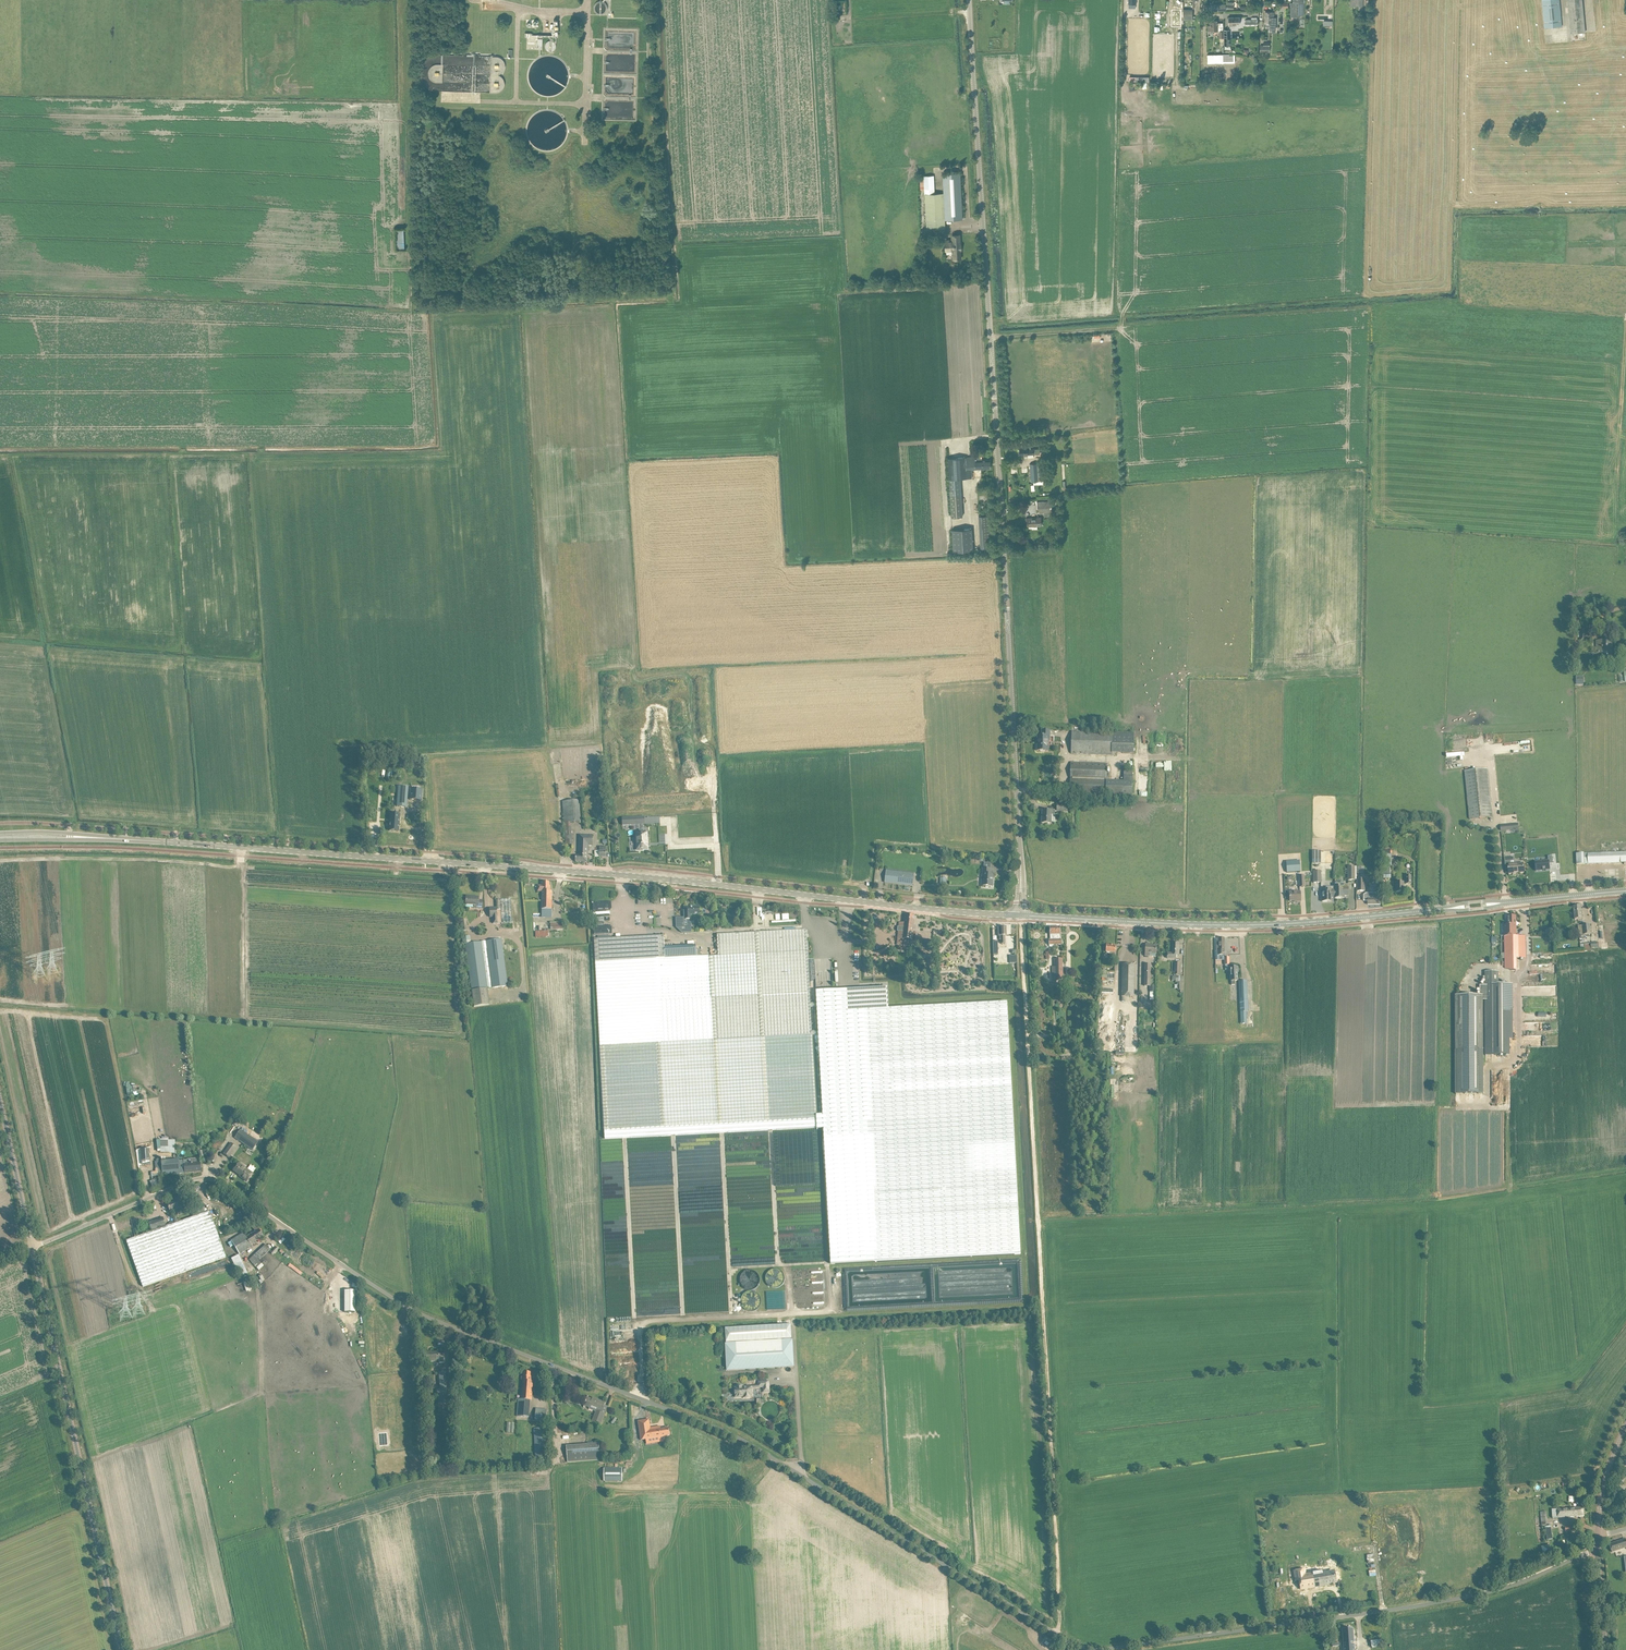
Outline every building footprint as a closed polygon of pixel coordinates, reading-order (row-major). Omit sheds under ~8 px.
[(1290,8),(1290,16),(1300,17),(1300,15),(1304,15),(1304,0),(1293,0),(1293,2),(1290,3),(1290,8)] [(1544,28),(1562,26),(1560,0),(1542,0),(1544,28)] [(1571,33),(1585,32),(1582,0),(1568,0),(1571,33)] [(1192,19),(1192,10),(1183,10),(1183,19),(1192,19)] [(1265,23),(1264,27),(1276,28),(1276,17),(1274,17),(1274,12),(1272,12),(1270,12),(1265,11),(1265,23)] [(1240,23),(1240,22),(1239,17),(1228,17),(1228,26),(1236,25),(1235,23),(1240,23)] [(527,37),(526,48),(542,49),(542,36),(548,37),(550,38),(550,40),(549,41),(548,41),(547,41),(546,42),(545,43),(545,45),(544,45),(544,46),(545,47),(545,48),(545,49),(546,50),(547,51),(549,51),(549,52),(550,52),(552,52),(553,51),(554,51),(554,50),(555,49),(556,48),(556,46),(556,45),(555,44),(555,42),(554,42),(553,41),(552,41),(551,40),(551,39),(552,38),(552,36),(553,36),(553,37),(558,37),(558,26),(557,26),(557,20),(553,20),(553,27),(552,27),(552,35),(531,35),(531,33),(525,33),(525,37),(527,37)] [(1210,25),(1208,25),(1208,31),(1218,31),(1218,30),(1219,30),(1219,38),(1220,38),(1224,38),(1224,30),(1222,30),(1222,23),(1217,23),(1217,20),(1210,20),(1210,25)] [(631,52),(631,46),(610,45),(610,40),(606,40),(605,51),(631,52)] [(1263,45),(1260,45),(1260,52),(1270,52),(1269,42),(1263,42),(1263,45)] [(1234,54),(1207,55),(1208,63),(1235,63),(1234,54)] [(962,218),(960,172),(943,173),(944,193),(925,194),(927,229),(945,228),(945,219),(962,218)] [(924,176),(920,176),(921,189),(925,189),(934,189),(933,175),(924,176)] [(960,235),(954,235),(952,235),(952,241),(945,241),(946,250),(946,254),(954,254),(955,259),(961,259),(961,258),(960,249),(959,249),(959,245),(960,245),(960,235)] [(1028,447),(1024,448),(1019,448),(1019,455),(1024,454),(1024,455),(1028,455),(1028,454),(1034,454),(1033,449),(1028,449),(1028,447)] [(975,456),(970,457),(948,458),(949,479),(948,479),(949,495),(961,495),(960,478),(966,478),(966,469),(990,468),(990,461),(976,462),(975,456)] [(1038,463),(1035,463),(1030,464),(1031,482),(1039,481),(1038,463)] [(1037,512),(1052,512),(1051,501),(1036,501),(1037,512)] [(980,515),(981,544),(990,544),(989,515),(980,515)] [(1041,517),(1032,518),(1027,518),(1027,526),(1032,526),(1032,529),(1037,529),(1037,526),(1041,525),(1041,517)] [(973,550),(972,528),(952,530),(953,551),(973,550)] [(1612,640),(1609,640),(1597,641),(1597,653),(1602,653),(1612,652),(1612,640)] [(1613,662),(1612,652),(1602,653),(1603,663),(1613,662)] [(1037,751),(1042,751),(1047,751),(1047,736),(1049,736),(1050,730),(1047,730),(1042,730),(1042,736),(1037,736),(1037,751)] [(1112,755),(1112,753),(1133,754),(1134,733),(1071,731),(1071,753),(1112,755)] [(1470,819),(1492,817),(1486,758),(1464,760),(1470,819)] [(1131,800),(1132,782),(1132,770),(1124,769),(1124,782),(1106,781),(1107,763),(1070,762),(1069,794),(1105,796),(1105,799),(1131,800)] [(406,781),(406,787),(398,786),(397,806),(407,807),(409,781),(406,781)] [(411,789),(410,800),(421,801),(421,790),(411,789)] [(578,800),(563,801),(564,823),(580,822),(578,800)] [(1042,823),(1047,823),(1051,823),(1051,822),(1055,822),(1055,815),(1055,811),(1052,811),(1052,810),(1042,810),(1042,823)] [(390,824),(390,825),(390,831),(398,831),(399,816),(391,815),(391,819),(390,824)] [(639,836),(636,836),(638,853),(643,852),(647,852),(646,836),(644,836),(643,833),(639,834),(639,836)] [(593,835),(580,835),(580,855),(577,855),(577,856),(576,856),(576,862),(588,862),(588,846),(592,846),(592,840),(593,835)] [(599,846),(600,851),(595,851),(595,856),(595,857),(600,857),(607,857),(606,846),(599,846)] [(1391,847),(1384,847),(1384,850),(1382,850),(1382,866),(1391,866),(1391,847)] [(1576,853),(1577,864),(1625,863),(1625,852),(1576,853)] [(1549,861),(1536,862),(1536,871),(1550,870),(1549,864),(1553,864),(1552,856),(1548,856),(1549,861)] [(1510,857),(1504,858),(1506,869),(1508,869),(1509,874),(1524,872),(1523,863),(1511,864),(1510,857)] [(1299,871),(1299,861),(1286,862),(1286,873),(1300,873),(1299,871)] [(984,863),(984,868),(983,868),(982,874),(984,874),(983,881),(982,880),(981,886),(986,886),(986,887),(989,887),(989,886),(993,887),(993,886),(994,882),(993,882),(993,874),(990,874),(991,869),(990,869),(990,864),(984,863)] [(886,871),(885,877),(885,882),(912,886),(913,880),(913,874),(886,871)] [(512,930),(508,877),(495,878),(497,908),(489,908),(490,918),(493,917),(493,924),(498,924),(498,931),(512,930)] [(1404,892),(1404,882),(1396,882),(1396,892),(1404,892)] [(542,886),(538,886),(538,892),(542,892),(542,909),(542,918),(552,918),(552,891),(551,891),(551,886),(550,886),(550,883),(542,883),(542,886)] [(1335,884),(1335,887),(1326,887),(1326,890),(1326,892),(1322,892),(1322,902),(1331,902),(1331,897),(1335,897),(1335,898),(1335,884)] [(1336,884),(1335,884),(1335,898),(1344,898),(1344,895),(1348,895),(1348,885),(1345,885),(1345,886),(1340,886),(1340,884),(1336,884)] [(1289,893),(1289,896),(1290,901),(1297,900),(1297,902),(1301,901),(1300,892),(1289,893)] [(1363,900),(1367,900),(1368,904),(1380,904),(1380,898),(1380,893),(1370,893),(1365,893),(1363,895),(1363,900)] [(466,896),(465,902),(465,905),(476,906),(476,908),(482,909),(482,906),(483,901),(478,900),(479,897),(466,896)] [(1581,906),(1580,906),(1573,907),(1575,920),(1583,919),(1581,906)] [(685,907),(685,912),(685,919),(691,919),(691,914),(700,914),(699,908),(694,908),(694,907),(685,907)] [(904,923),(899,922),(897,944),(902,944),(902,945),(912,945),(915,915),(905,914),(904,923)] [(1505,925),(1505,968),(1518,967),(1517,958),(1517,936),(1516,916),(1508,916),(1509,925),(1505,925)] [(1579,936),(1586,935),(1586,936),(1591,936),(1591,934),(1590,924),(1578,926),(1579,936)] [(1007,936),(1006,927),(1000,927),(998,927),(998,936),(999,936),(1000,940),(1001,940),(1001,944),(1005,944),(1005,936),(1007,936)] [(1050,935),(1050,940),(1049,940),(1049,945),(1054,945),(1061,945),(1061,939),(1060,939),(1060,927),(1050,927),(1050,935)] [(664,936),(594,940),(605,1139),(817,1127),(817,1129),(824,1129),(823,1114),(816,1115),(806,930),(717,935),(718,955),(696,956),(696,945),(664,947),(664,936)] [(1525,936),(1517,936),(1517,958),(1526,958),(1525,936)] [(501,939),(466,944),(474,1007),(489,1004),(487,989),(508,985),(501,939)] [(919,941),(919,949),(933,949),(933,940),(919,941)] [(1168,953),(1167,958),(1175,959),(1176,955),(1178,955),(1179,943),(1172,942),(1172,953),(1168,953)] [(1584,944),(1585,951),(1592,950),(1592,948),(1599,947),(1598,942),(1584,944)] [(1146,944),(1145,950),(1145,956),(1149,956),(1150,954),(1156,954),(1157,946),(1150,945),(1150,944),(1146,944)] [(1106,945),(1106,951),(1106,952),(1110,952),(1110,957),(1115,957),(1115,953),(1116,946),(1106,945)] [(1063,981),(1063,959),(1055,959),(1055,967),(1052,967),(1053,981),(1063,981)] [(1122,964),(1122,967),(1122,996),(1134,997),(1134,964),(1122,964)] [(1151,986),(1151,964),(1145,964),(1144,986),(1150,986),(1150,992),(1154,992),(1154,986),(1151,986)] [(1230,968),(1231,973),(1231,985),(1235,985),(1234,981),(1237,981),(1237,973),(1239,972),(1238,967),(1230,968)] [(1485,971),(1485,984),(1499,984),(1499,971),(1485,971)] [(1239,981),(1240,1001),(1241,1024),(1247,1023),(1246,1011),(1249,1011),(1248,1000),(1247,1000),(1247,981),(1239,981)] [(1485,995),(1484,995),(1455,995),(1456,1094),(1484,1094),(1483,1000),(1486,1000),(1486,1028),(1513,1028),(1513,984),(1499,984),(1485,984),(1485,995)] [(846,990),(816,991),(823,1114),(824,1129),(831,1264),(1020,1254),(1007,1002),(847,1010),(846,990)] [(241,1130),(235,1138),(253,1150),(258,1142),(241,1130)] [(160,1153),(176,1153),(176,1147),(169,1147),(169,1139),(160,1140),(160,1153)] [(237,1147),(231,1143),(224,1154),(229,1157),(237,1147)] [(150,1164),(149,1149),(141,1150),(142,1164),(150,1164)] [(161,1161),(162,1170),(162,1175),(200,1171),(200,1162),(193,1163),(193,1162),(192,1162),(192,1159),(178,1161),(178,1159),(161,1161)] [(233,1171),(242,1177),(241,1178),(247,1182),(253,1173),(238,1163),(233,1171)] [(184,1206),(181,1198),(167,1204),(170,1212),(184,1206)] [(209,1211),(126,1241),(142,1287),(226,1258),(209,1211)] [(166,1225),(163,1217),(149,1222),(151,1230),(166,1225)] [(246,1237),(243,1233),(231,1241),(239,1255),(252,1247),(251,1245),(263,1237),(256,1226),(253,1228),(255,1232),(252,1234),(252,1233),(246,1237)] [(278,1241),(281,1244),(287,1238),(283,1235),(278,1241)] [(266,1244),(262,1248),(249,1259),(256,1268),(261,1264),(258,1260),(271,1249),(266,1244)] [(239,1255),(231,1259),(240,1277),(248,1273),(239,1255)] [(769,1285),(784,1285),(783,1270),(768,1271),(769,1285)] [(759,1282),(759,1280),(758,1278),(757,1276),(756,1274),(754,1273),(752,1272),(750,1272),(749,1272),(747,1272),(745,1272),(743,1273),(742,1274),(741,1276),(739,1278),(739,1280),(739,1281),(739,1283),(739,1285),(740,1287),(741,1289),(743,1290),(745,1291),(746,1291),(748,1292),(750,1292),(752,1291),(754,1290),(756,1289),(757,1287),(758,1286),(759,1284),(759,1282)] [(261,1283),(266,1280),(261,1274),(257,1278),(261,1283)] [(237,1284),(240,1291),(246,1289),(247,1291),(253,1289),(249,1280),(237,1284)] [(325,1291),(330,1294),(333,1288),(328,1285),(325,1291)] [(354,1292),(344,1292),(346,1314),(356,1313),(354,1292)] [(761,1303),(761,1302),(761,1301),(760,1299),(760,1297),(758,1296),(757,1294),(755,1293),(753,1293),(752,1292),(750,1292),(748,1293),(746,1294),(744,1295),(743,1296),(742,1298),(741,1300),(741,1302),(741,1304),(742,1306),(742,1308),(743,1309),(745,1310),(747,1311),(749,1312),(750,1312),(753,1312),(755,1312),(756,1311),(758,1310),(759,1308),(760,1306),(761,1305),(761,1303)] [(725,1328),(727,1365),(728,1370),(793,1366),(791,1324),(725,1328)] [(439,1354),(439,1353),(436,1353),(436,1352),(428,1353),(428,1352),(423,1352),(425,1365),(429,1365),(429,1362),(439,1361),(439,1363),(444,1362),(443,1354),(439,1354)] [(439,1372),(439,1378),(440,1390),(437,1390),(438,1403),(448,1402),(445,1372),(439,1372)] [(531,1373),(524,1372),(521,1399),(530,1400),(532,1400),(533,1381),(531,1381),(532,1376),(531,1376),(531,1373)] [(769,1381),(758,1382),(758,1387),(763,1387),(763,1392),(769,1392),(769,1381)] [(736,1388),(734,1388),(735,1397),(743,1397),(743,1398),(751,1398),(751,1396),(752,1396),(752,1388),(743,1388),(743,1386),(735,1386),(736,1388)] [(593,1399),(587,1397),(584,1406),(590,1408),(591,1405),(598,1408),(597,1411),(601,1413),(605,1403),(593,1398),(593,1399)] [(521,1399),(519,1399),(517,1416),(529,1417),(530,1400),(521,1399)] [(546,1421),(547,1410),(536,1409),(535,1420),(546,1421)] [(601,1423),(605,1414),(601,1413),(597,1411),(593,1420),(601,1423)] [(649,1419),(638,1421),(642,1440),(670,1435),(669,1428),(661,1429),(660,1426),(650,1428),(649,1419)] [(536,1463),(545,1462),(544,1429),(534,1430),(536,1463)] [(568,1462),(600,1460),(599,1443),(567,1446),(568,1462)] [(648,1459),(658,1457),(656,1444),(646,1446),(648,1459)] [(623,1481),(624,1468),(605,1467),(604,1480),(623,1481)] [(1553,1518),(1584,1516),(1583,1507),(1552,1509),(1553,1518)] [(1553,1539),(1551,1526),(1545,1527),(1547,1540),(1553,1539)] [(1333,1547),(1348,1545),(1347,1539),(1354,1538),(1353,1531),(1332,1534),(1333,1547)] [(1612,1552),(1625,1547),(1625,1540),(1625,1539),(1609,1544),(1612,1552)] [(1340,1568),(1349,1567),(1347,1554),(1337,1556),(1338,1559),(1339,1559),(1340,1568)] [(1301,1570),(1293,1571),(1295,1581),(1299,1580),(1300,1590),(1314,1587),(1313,1585),(1335,1582),(1333,1571),(1323,1573),(1323,1571),(1302,1575),(1301,1570)] [(1353,1635),(1352,1635),(1351,1629),(1343,1629),(1344,1636),(1343,1636),(1344,1649),(1354,1649),(1353,1635)]
